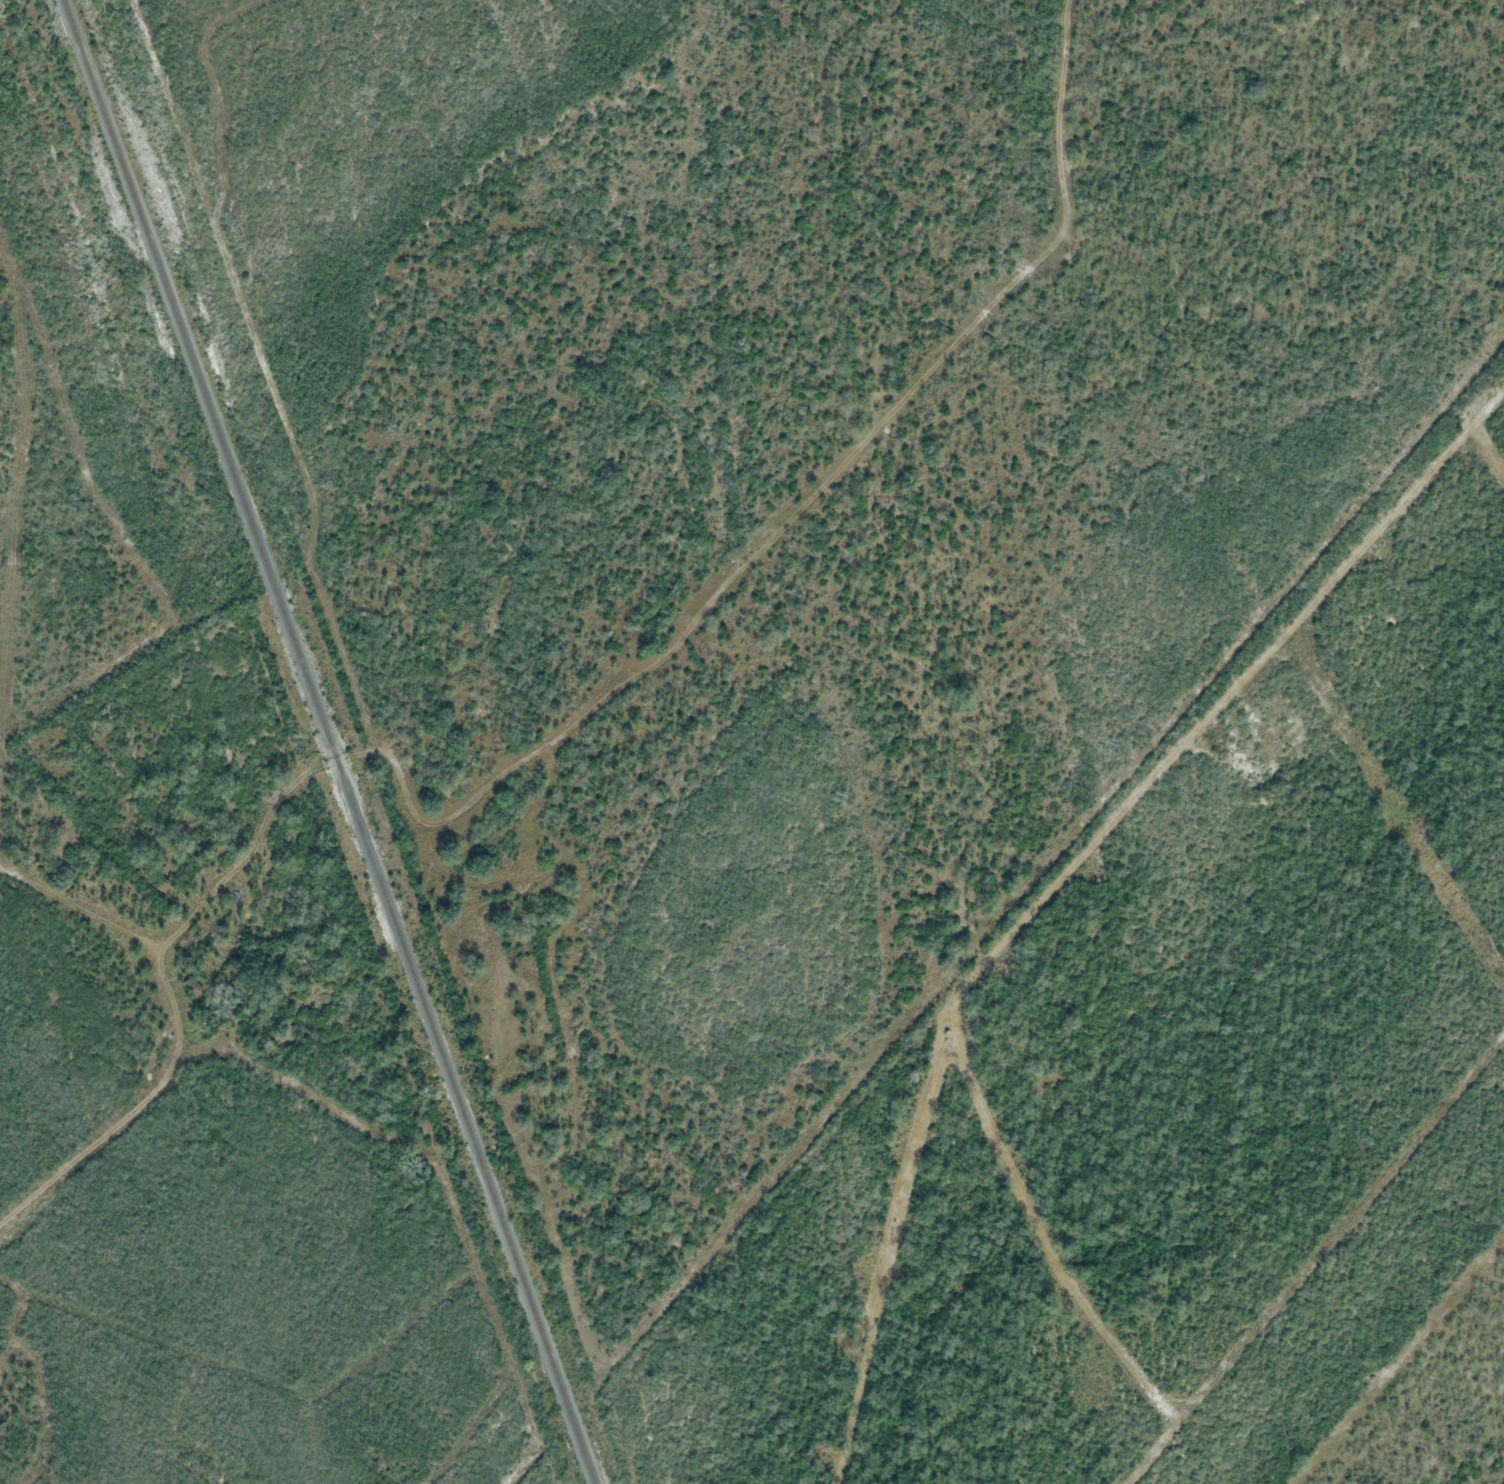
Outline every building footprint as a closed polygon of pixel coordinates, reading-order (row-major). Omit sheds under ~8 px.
[(201,990),(188,979),(182,986),(195,997),(201,990)]
